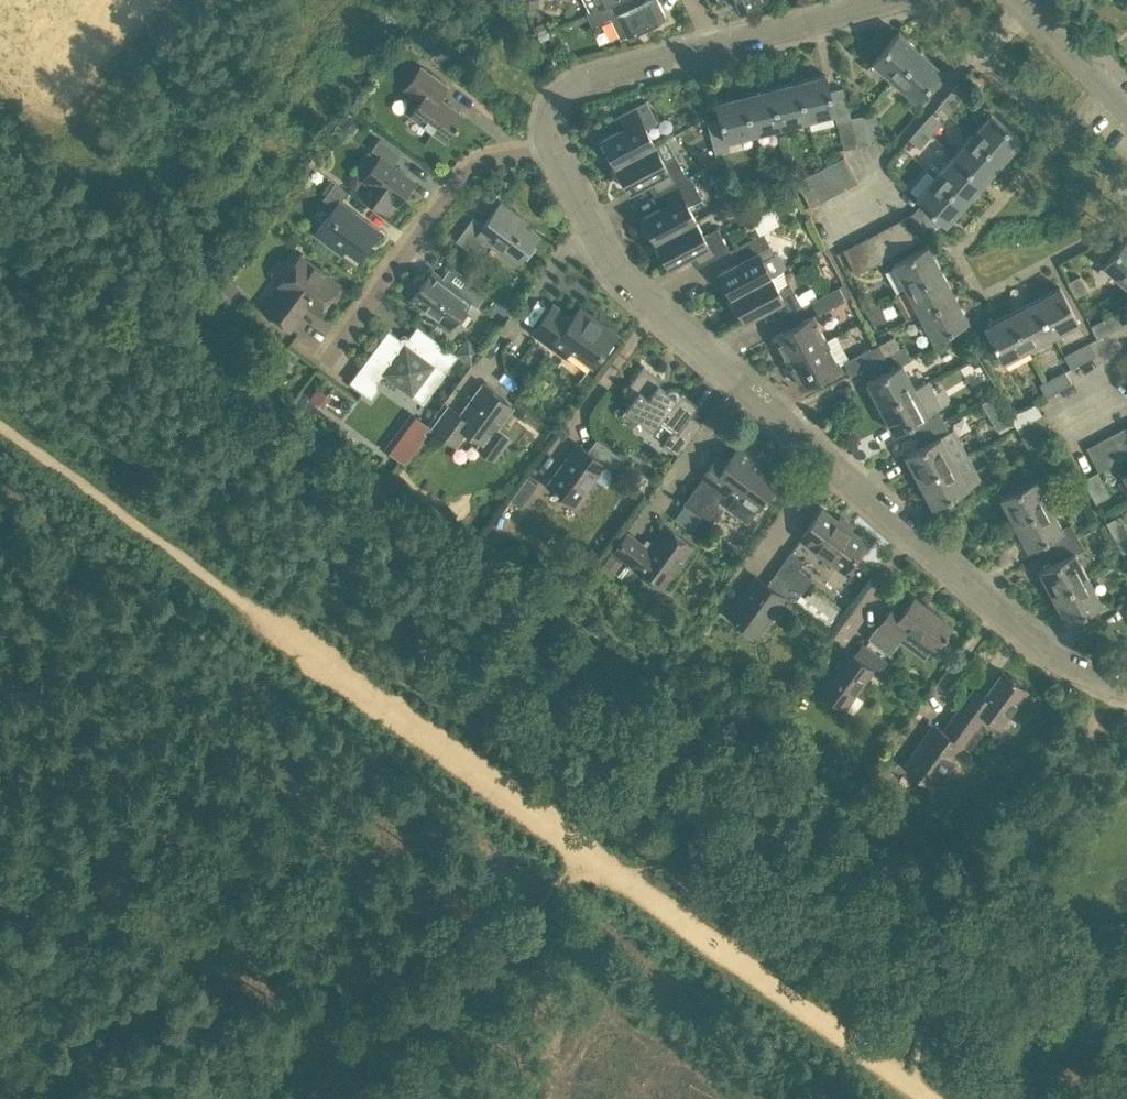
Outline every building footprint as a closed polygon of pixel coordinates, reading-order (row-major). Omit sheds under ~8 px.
[(588,12),(613,0),(583,0),(588,12)] [(588,12),(585,13),(591,27),(610,18),(619,39),(626,36),(666,17),(658,0),(645,0),(640,2),(639,0),(613,0),(588,12)] [(542,22),(535,26),(539,34),(546,31),(542,22)] [(894,79),(920,50),(899,31),(873,60),(894,79)] [(941,69),(920,50),(894,79),(915,98),(941,69)] [(457,122),(462,115),(438,97),(446,86),(421,67),(406,88),(421,99),(411,113),(445,138),(454,126),(456,127),(458,124),(457,122)] [(831,90),(827,73),(799,80),(809,119),(837,113),(839,121),(853,117),(845,86),(831,90)] [(809,119),(799,80),(772,87),(782,126),(809,119)] [(958,84),(941,104),(952,114),(970,93),(958,84)] [(772,87),(744,94),(754,133),(782,126),(772,87)] [(754,133),(744,94),(716,101),(721,118),(708,122),(715,152),(729,149),(727,140),(754,133)] [(616,165),(655,145),(646,128),(657,121),(646,100),(617,116),(623,127),(602,139),(616,165)] [(877,111),(865,114),(871,142),(883,139),(877,111)] [(932,112),(920,125),(931,134),(942,121),(932,112)] [(972,134),(1002,160),(1021,139),(990,112),(972,134)] [(865,114),(853,117),(859,145),(871,142),(865,114)] [(341,122),(342,128),(347,132),(353,131),(356,126),(355,120),(350,117),(344,118),(341,122)] [(853,117),(839,121),(836,122),(843,149),(859,145),(853,117)] [(931,134),(920,125),(909,138),(919,147),(931,134)] [(1002,160),(972,134),(953,154),(983,181),(1002,160)] [(362,180),(366,182),(359,192),(385,212),(393,202),(396,204),(414,180),(393,164),(401,154),(379,138),(371,149),(380,155),(362,180)] [(655,145),(616,165),(630,191),(651,180),(657,191),(686,176),(675,155),(663,161),(655,145)] [(708,165),(713,161),(715,155),(711,150),(705,148),(700,152),(698,158),(702,163),(708,165)] [(983,181),(953,154),(935,175),(965,202),(983,181)] [(844,156),(833,161),(846,187),(858,181),(844,156)] [(833,161),(821,168),(835,193),(846,187),(833,161)] [(835,193),(821,168),(809,174),(822,200),(835,193)] [(822,200),(809,174),(797,181),(810,207),(822,200)] [(965,202),(935,175),(916,197),(922,202),(914,211),(926,235),(941,219),(946,223),(965,202)] [(686,176),(657,191),(658,193),(663,190),(670,202),(643,217),(655,240),(695,219),(688,205),(702,198),(690,176),(687,177),(686,176)] [(346,248),(358,257),(378,230),(339,202),(347,191),(335,182),(323,198),(335,206),(315,233),(342,252),(346,248)] [(755,209),(775,250),(809,233),(788,193),(755,209)] [(518,216),(500,203),(484,224),(473,216),(456,240),(472,252),(483,237),(517,262),(537,235),(516,220),(518,216)] [(926,235),(914,211),(902,217),(915,241),(926,235)] [(915,241),(902,217),(890,224),(903,248),(915,241)] [(695,219),(655,240),(669,266),(696,251),(702,264),(729,250),(717,228),(703,235),(695,219)] [(890,224),(879,231),(891,254),(903,248),(890,224)] [(879,231),(867,237),(880,260),(891,254),(879,231)] [(732,295),(771,275),(782,269),(784,264),(779,254),(774,253),(763,232),(734,247),(741,260),(719,272),(732,295)] [(867,237),(855,243),(868,266),(880,260),(867,237)] [(1126,280),(1126,237),(1104,264),(1125,283),(1126,280)] [(868,266),(855,243),(844,249),(856,273),(868,266)] [(908,287),(943,269),(929,244),(895,262),(908,287)] [(1096,259),(1102,263),(1112,251),(1107,247),(1096,259)] [(300,255),(280,283),(282,286),(265,310),(290,328),(307,304),(318,311),(338,283),(300,255)] [(943,269),(908,287),(920,312),(956,294),(943,269)] [(483,291),(462,276),(454,286),(432,270),(411,298),(449,326),(470,298),(475,302),(483,291)] [(217,286),(231,296),(240,285),(226,274),(217,286)] [(771,275),(732,295),(744,319),(766,307),(773,321),(802,305),(790,284),(779,290),(771,275)] [(1080,275),(1067,281),(1075,297),(1088,290),(1080,275)] [(817,314),(850,296),(843,283),(810,301),(817,314)] [(1060,285),(1034,298),(1053,334),(1078,320),(1060,285)] [(215,289),(202,308),(210,314),(223,295),(215,289)] [(506,316),(514,306),(497,294),(490,303),(506,316)] [(956,294),(920,312),(934,338),(969,320),(956,294)] [(1034,298),(1010,311),(1029,347),(1053,334),(1034,298)] [(878,302),(865,309),(873,324),(886,317),(878,302)] [(593,364),(615,333),(580,307),(571,320),(552,306),(533,331),(565,355),(571,347),(593,364)] [(1029,347),(1010,311),(985,324),(1003,360),(1029,347)] [(1122,324),(1116,314),(1115,312),(1090,325),(1097,337),(1122,324)] [(787,361),(826,340),(813,315),(774,335),(787,361)] [(859,315),(833,326),(839,340),(865,328),(859,315)] [(388,329),(349,381),(371,398),(377,389),(376,382),(384,373),(402,386),(406,380),(414,378),(430,391),(457,355),(417,325),(408,338),(406,337),(402,337),(401,339),(388,329)] [(885,355),(901,347),(895,335),(879,343),(885,355)] [(839,365),(826,340),(787,361),(801,386),(839,365)] [(1096,353),(1090,342),(1089,341),(1064,354),(1070,367),(1096,353)] [(885,355),(878,359),(877,360),(883,372),(867,381),(881,407),(931,380),(929,378),(914,385),(902,363),(912,357),(906,345),(901,347),(885,355)] [(877,360),(878,359),(871,346),(843,361),(850,374),(877,360)] [(660,420),(674,431),(665,443),(679,453),(702,422),(691,414),(698,405),(675,389),(674,388),(672,388),(671,387),(670,388),(669,388),(668,389),(667,389),(659,384),(662,379),(643,365),(623,393),(632,400),(622,413),(636,423),(640,419),(653,429),(660,420)] [(1065,369),(1039,383),(1046,396),(1071,382),(1065,369)] [(945,407),(931,380),(881,407),(895,433),(911,424),(916,434),(944,418),(940,410),(945,407)] [(455,445),(466,430),(482,441),(477,447),(493,459),(509,438),(495,427),(511,405),(484,385),(462,416),(449,406),(433,428),(455,445)] [(570,404),(574,391),(556,385),(552,398),(570,404)] [(1016,428),(1042,414),(1036,402),(1010,416),(1016,428)] [(1042,414),(1016,428),(1023,440),(1049,426),(1042,414)] [(944,418),(916,434),(922,446),(906,454),(919,479),(968,454),(955,429),(951,431),(944,418)] [(1049,426),(1023,440),(1029,452),(1055,438),(1049,426)] [(1122,428),(1111,434),(1124,458),(1126,457),(1126,437),(1122,428)] [(1111,434),(1099,440),(1112,465),(1124,458),(1111,434)] [(622,457),(596,438),(587,450),(578,444),(547,484),(554,489),(553,490),(556,492),(557,491),(574,504),(604,464),(612,471),(622,457)] [(1112,465),(1099,440),(1086,447),(1099,472),(1112,465)] [(725,463),(717,457),(703,477),(725,493),(729,487),(758,507),(774,485),(778,480),(761,469),(766,462),(740,443),(725,463)] [(982,479),(968,454),(919,479),(933,505),(982,479)] [(1109,494),(1097,471),(1083,478),(1095,502),(1109,494)] [(537,483),(527,475),(509,498),(520,506),(537,483)] [(1015,522),(1050,504),(1037,479),(1002,497),(1015,522)] [(721,508),(716,504),(694,489),(684,503),(692,509),(703,517),(711,523),(721,508)] [(1063,529),(1050,504),(1015,522),(1028,547),(1042,540),(1048,550),(1078,535),(1072,524),(1063,529)] [(822,509),(801,538),(845,570),(866,541),(822,509)] [(1126,531),(1126,528),(1120,514),(1106,522),(1114,538),(1126,531)] [(648,549),(627,533),(614,551),(635,566),(634,567),(663,588),(694,545),(665,525),(648,549)] [(1114,538),(1123,553),(1126,551),(1126,531),(1114,538)] [(1078,535),(1048,550),(1054,562),(1040,570),(1053,595),(1088,577),(1075,552),(1084,547),(1078,535)] [(791,551),(776,572),(803,591),(812,578),(798,568),(804,561),(791,551)] [(622,562),(616,557),(610,553),(602,564),(615,572),(622,562)] [(803,591),(776,572),(767,584),(755,576),(727,614),(756,635),(781,602),(790,608),(796,601),(801,593),(803,591)] [(1088,577),(1053,595),(1066,619),(1101,601),(1088,577)] [(819,607),(801,593),(796,601),(831,627),(844,608),(828,596),(819,607)] [(901,614),(892,607),(879,625),(898,639),(907,628),(934,648),(952,624),(914,596),(901,614)] [(887,661),(863,643),(853,655),(846,650),(818,688),(845,708),(873,670),(878,674),(887,661)] [(973,690),(957,712),(976,726),(985,714),(1000,725),(1026,690),(1002,672),(984,697),(973,690)] [(976,726),(957,712),(943,730),(934,723),(903,766),(931,787),(962,745),(969,750),(983,732),(976,726)]
